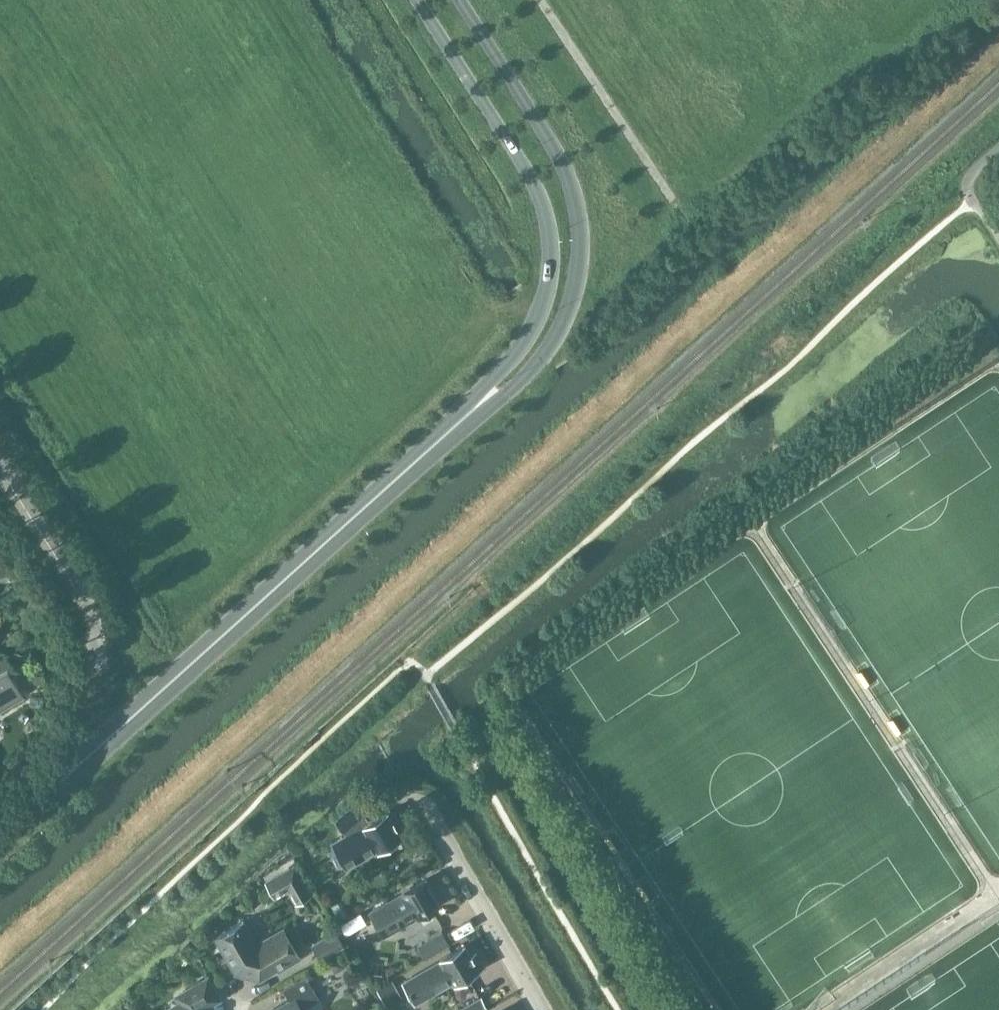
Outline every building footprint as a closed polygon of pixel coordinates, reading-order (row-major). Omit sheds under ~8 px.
[(25,696),(9,668),(12,666),(4,652),(0,654),(0,710),(25,696)] [(15,652),(12,664),(28,667),(30,655),(15,652)] [(30,661),(28,670),(38,672),(40,663),(30,661)] [(31,696),(31,706),(43,707),(44,697),(31,696)] [(347,835),(332,843),(346,868),(402,836),(388,811),(369,823),(364,814),(366,813),(356,802),(335,820),(345,831),(347,835)] [(312,895),(295,866),(266,882),(273,895),(285,889),(291,890),(298,903),(312,895)] [(403,892),(370,912),(384,936),(417,917),(419,916),(440,904),(441,903),(440,902),(428,880),(427,878),(426,879),(426,880),(405,892),(405,891),(403,892)] [(338,902),(331,906),(338,919),(345,915),(338,902)] [(366,922),(360,912),(340,924),(345,933),(366,922)] [(242,922),(217,937),(237,971),(242,968),(257,973),(260,977),(277,967),(279,971),(301,958),(288,936),(276,943),(272,936),(258,944),(255,943),(242,922)] [(336,931),(313,944),(321,958),(344,945),(336,931)] [(442,932),(419,945),(426,958),(449,945),(442,932)] [(440,959),(441,960),(403,982),(415,1003),(454,981),(454,983),(484,966),(476,952),(471,955),(465,945),(440,959)] [(339,955),(329,961),(335,971),(345,965),(339,955)] [(290,1000),(273,1009),(303,1009),(302,1008),(319,998),(306,975),(284,988),(290,1000)] [(186,1009),(207,1009),(205,1006),(218,998),(207,978),(178,995),(186,1009)] [(393,981),(378,989),(387,1004),(401,996),(393,981)] [(459,1009),(460,1009),(486,1009),(488,1009),(481,997),(459,1009)]
